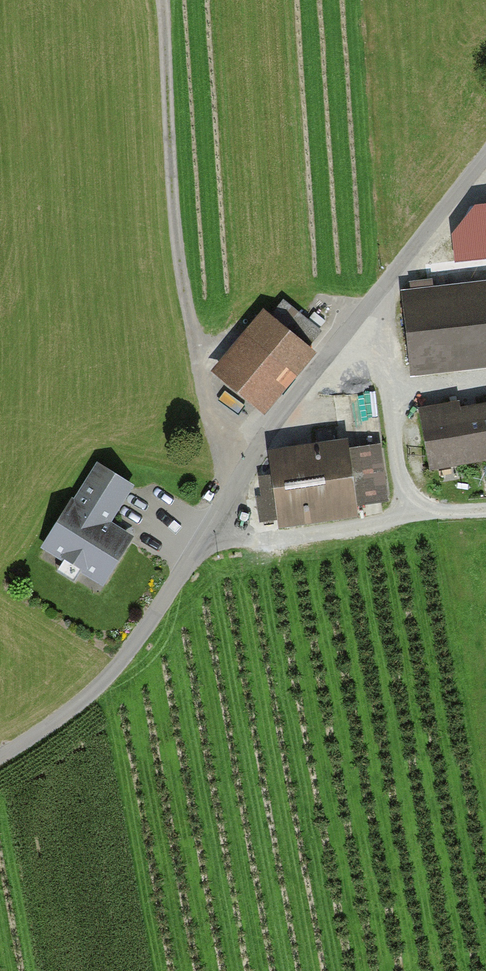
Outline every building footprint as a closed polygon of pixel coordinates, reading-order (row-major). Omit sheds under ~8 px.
[(407,289),(415,375),(485,369),(485,282),(407,289)] [(274,413),(322,353),(270,311),(222,371),(274,413)] [(485,462),(485,408),(468,412),(465,396),(420,405),(433,472),(485,462)] [(367,517),(356,440),(279,451),(290,528),(367,517)] [(106,590),(140,538),(117,522),(140,488),(103,464),(46,551),(106,590)]
